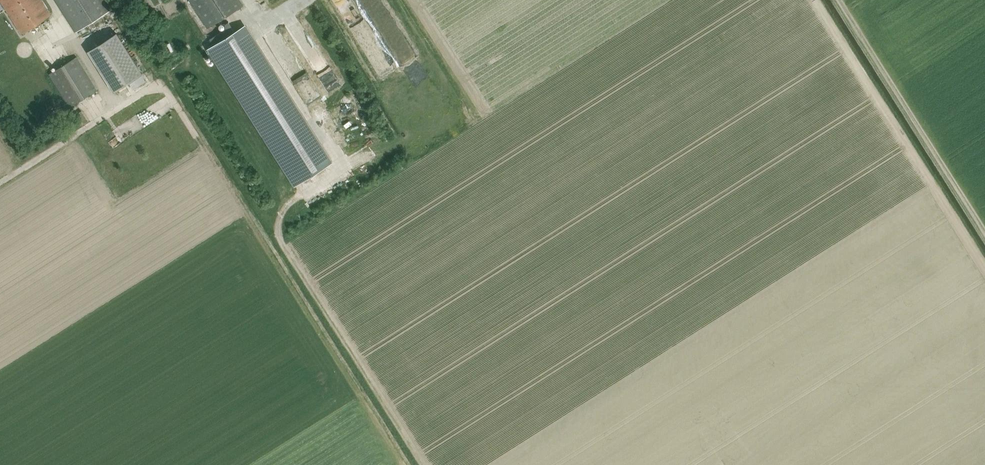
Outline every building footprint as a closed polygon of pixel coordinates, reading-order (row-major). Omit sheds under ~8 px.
[(21,33),(51,14),(42,0),(1,0),(21,33)] [(111,10),(105,0),(55,0),(76,33),(111,10)] [(208,27),(243,5),(239,0),(191,0),(208,27)] [(376,9),(389,0),(370,0),(376,9)] [(385,33),(401,28),(395,6),(379,11),(385,33)] [(349,18),(370,39),(379,30),(359,9),(349,18)] [(244,26),(209,48),(295,185),(330,163),(244,26)] [(89,51),(114,92),(142,74),(117,33),(89,51)] [(317,73),(324,70),(320,63),(327,59),(322,50),(308,58),(317,73)] [(76,57),(50,73),(70,107),(97,91),(76,57)] [(143,112),(133,116),(138,128),(148,124),(143,112)] [(179,143),(173,135),(166,139),(173,148),(179,143)]
